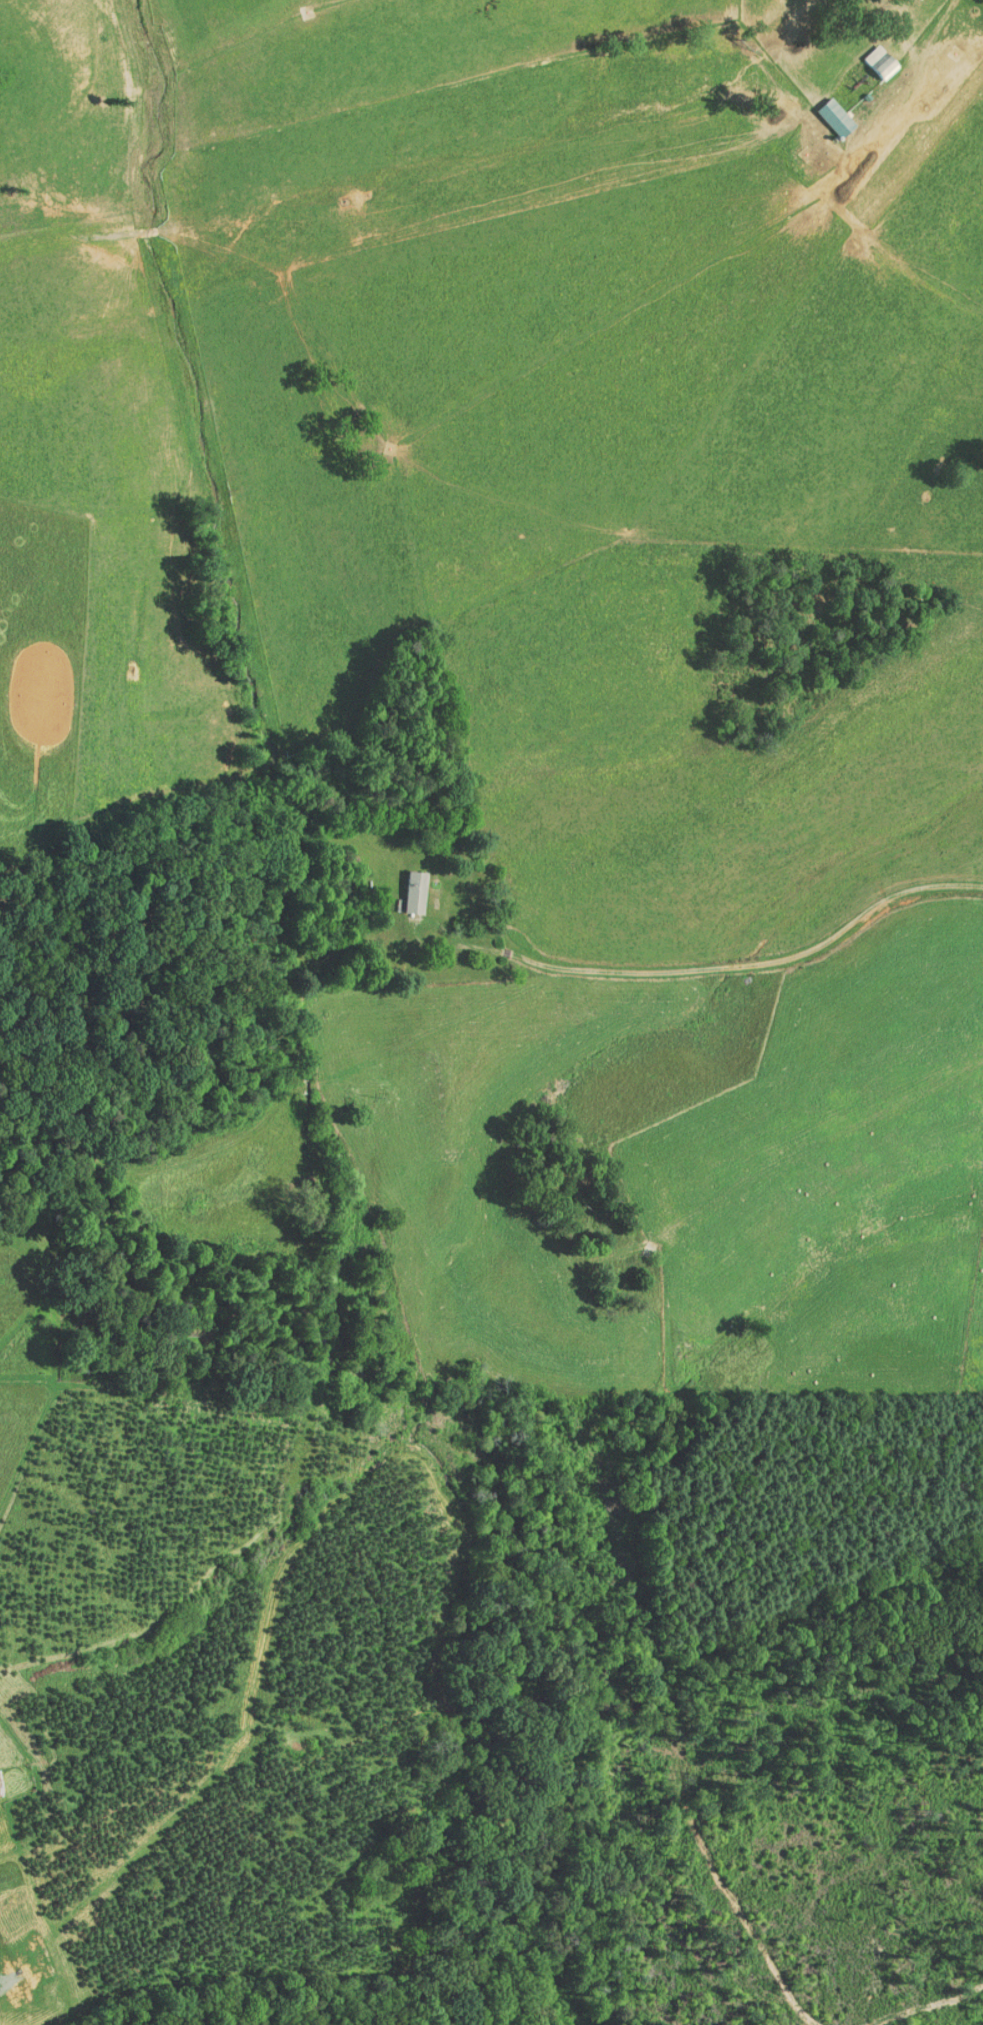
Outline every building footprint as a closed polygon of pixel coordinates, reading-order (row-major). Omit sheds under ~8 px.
[(876,75),(891,59),(868,38),(853,53),(876,75)] [(847,119),(822,91),(807,105),(832,132),(847,119)] [(417,865),(398,864),(395,906),(415,907),(417,865)]
